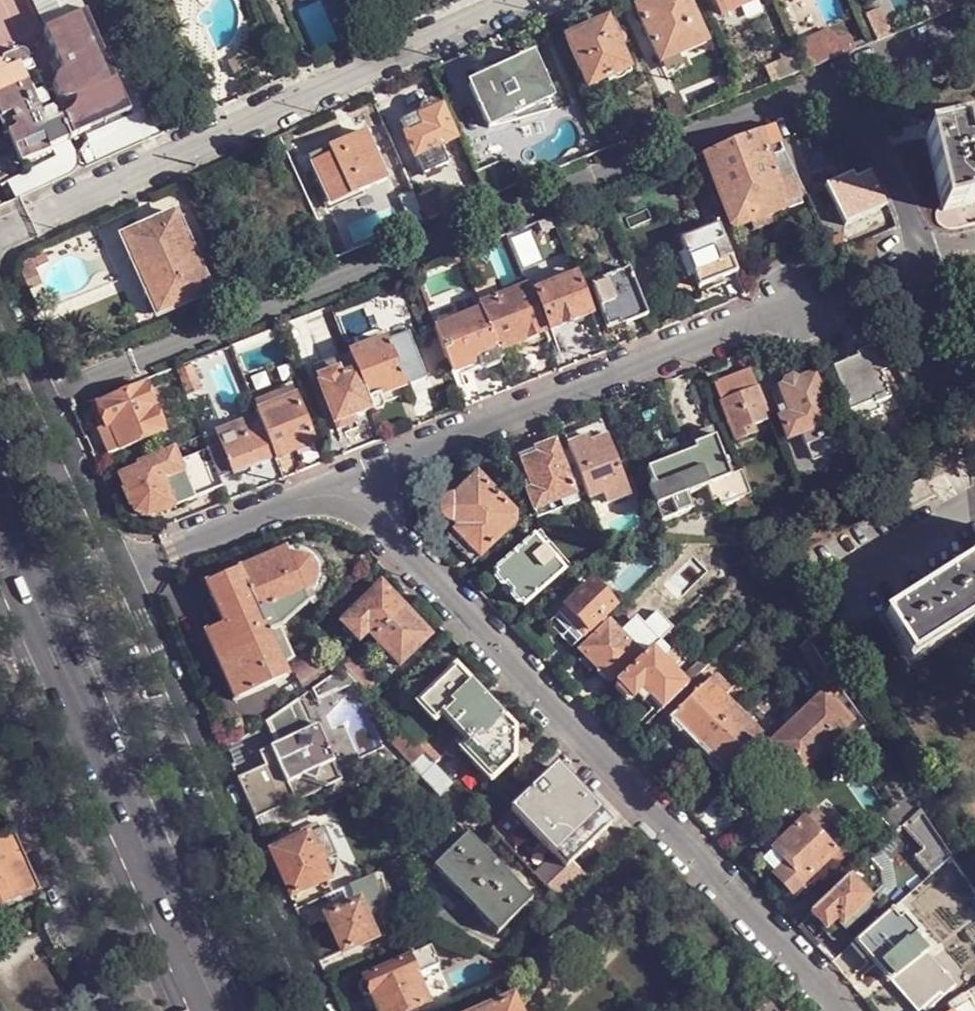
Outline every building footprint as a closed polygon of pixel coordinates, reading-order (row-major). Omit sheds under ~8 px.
[(23,33),(10,0),(0,0),(0,43),(23,33)] [(59,74),(56,79),(54,84),(55,88),(57,93),(61,97),(70,99),(75,97),(117,80),(80,0),(32,0),(63,71),(59,74)] [(298,10),(312,3),(310,0),(294,0),(298,10)] [(660,0),(650,0),(636,6),(658,55),(676,47),(679,54),(707,41),(688,0),(661,0),(660,0)] [(722,13),(751,0),(716,0),(722,13)] [(931,3),(936,15),(972,0),(929,0),(931,3)] [(923,6),(928,18),(936,15),(931,3),(923,6)] [(864,13),(876,39),(892,33),(879,6),(864,13)] [(630,72),(620,47),(624,44),(623,39),(620,36),(615,36),(607,20),(566,38),(588,87),(606,79),(608,82),(630,72)] [(814,64),(827,58),(814,31),(801,37),(814,64)] [(853,44),(855,48),(874,40),(871,35),(853,44)] [(275,45),(282,60),(288,58),(281,42),(275,45)] [(676,47),(658,55),(661,62),(679,54),(676,47)] [(26,64),(29,59),(28,54),(24,51),(19,51),(3,58),(0,68),(0,69),(9,72),(20,67),(26,64)] [(552,96),(534,56),(504,80),(499,70),(496,68),(490,67),(483,67),(477,70),(473,76),(471,82),(490,124),(552,96)] [(504,80),(534,56),(499,70),(504,80)] [(44,118),(20,67),(9,72),(0,69),(0,125),(5,136),(8,134),(14,149),(44,135),(44,118)] [(124,95),(117,80),(75,97),(77,102),(83,115),(124,95)] [(669,111),(674,121),(688,116),(677,94),(664,99),(664,101),(669,111)] [(83,115),(77,102),(72,110),(65,116),(74,137),(130,111),(124,95),(83,115)] [(454,139),(440,108),(438,104),(432,101),(425,102),(420,106),(418,113),(419,115),(424,126),(406,134),(404,135),(414,158),(415,157),(439,146),(454,139)] [(669,111),(664,101),(649,108),(654,117),(669,111)] [(419,115),(418,113),(400,121),(406,134),(424,126),(419,115)] [(74,137),(65,116),(54,118),(44,118),(44,135),(50,147),(74,137)] [(774,124),(692,157),(697,168),(708,164),(732,224),(736,227),(750,221),(751,216),(767,210),(771,213),(785,207),(787,203),(769,156),(784,150),(785,150),(774,124)] [(942,209),(974,202),(974,144),(966,145),(962,126),(925,134),(942,209)] [(328,199),(359,186),(362,191),(388,180),(367,134),(365,132),(340,143),(343,151),(333,155),(312,164),(313,166),(320,181),(328,199)] [(50,147),(44,135),(14,149),(22,165),(52,150),(50,147)] [(340,143),(329,148),(333,155),(343,151),(340,143)] [(439,146),(415,157),(423,175),(448,164),(439,146)] [(501,163),(476,174),(486,196),(521,182),(515,169),(513,165),(508,163),(501,163)] [(887,203),(869,169),(856,175),(841,183),(838,177),(826,183),(847,224),(887,203)] [(838,177),(841,183),(856,175),(853,169),(838,177)] [(315,183),(328,212),(363,196),(362,191),(359,186),(328,199),(320,181),(315,183)] [(435,190),(418,197),(429,220),(449,212),(445,202),(442,203),(435,190)] [(698,194),(703,208),(707,218),(711,217),(715,216),(706,191),(698,194)] [(161,306),(203,288),(197,273),(202,270),(186,233),(180,234),(173,220),(168,221),(167,219),(146,229),(147,232),(131,239),(137,252),(131,255),(129,256),(130,258),(142,253),(156,287),(146,293),(146,294),(148,293),(154,291),(161,306)] [(694,272),(699,285),(735,271),(718,224),(681,238),(685,248),(694,272)] [(506,232),(487,240),(491,249),(509,242),(506,232)] [(463,250),(466,259),(485,251),(481,243),(463,250)] [(682,277),(694,272),(685,248),(672,252),(682,277)] [(459,251),(445,257),(448,265),(463,259),(459,251)] [(156,287),(142,253),(130,258),(146,293),(156,287)] [(590,281),(608,327),(644,312),(626,268),(590,281)] [(549,328),(591,312),(576,274),(534,289),(549,328)] [(544,330),(527,286),(493,299),(495,303),(482,309),(498,349),(544,330)] [(435,327),(452,370),(459,367),(477,360),(479,366),(502,357),(498,349),(482,309),(482,308),(435,327)] [(409,329),(349,353),(356,370),(371,408),(376,410),(382,407),(384,402),(381,394),(426,375),(409,329)] [(834,368),(852,413),(876,403),(877,405),(891,400),(882,374),(887,373),(878,348),(875,349),(874,347),(859,352),(860,355),(857,356),(858,359),(834,368)] [(349,353),(314,367),(321,384),(356,370),(349,353)] [(479,366),(477,360),(459,367),(461,374),(480,367),(479,366)] [(178,368),(187,392),(199,386),(190,363),(178,368)] [(713,381),(736,439),(756,431),(753,424),(768,418),(748,367),(713,381)] [(321,384),(335,421),(371,408),(356,370),(321,384)] [(816,374),(780,387),(791,413),(780,417),(789,438),(800,434),(804,442),(805,445),(820,439),(838,432),(816,374)] [(146,383),(98,403),(107,425),(100,428),(109,452),(165,430),(146,383)] [(254,403),(257,410),(295,395),(292,387),(288,389),(262,400),(254,403)] [(314,444),(295,395),(257,410),(258,413),(275,457),(276,458),(314,444)] [(275,457),(258,413),(217,429),(222,441),(232,470),(234,473),(275,457)] [(587,427),(592,442),(608,435),(603,421),(601,422),(587,427)] [(565,436),(589,498),(602,493),(604,497),(606,502),(629,493),(630,495),(632,495),(608,435),(592,442),(587,427),(565,436)] [(712,427),(689,435),(695,448),(648,468),(653,483),(648,484),(662,519),(691,508),(686,494),(707,486),(713,501),(719,498),(721,505),(738,499),(743,513),(754,508),(740,471),(731,475),(712,427)] [(805,445),(804,442),(800,444),(806,461),(826,453),(820,439),(805,445)] [(576,493),(555,440),(520,454),(520,457),(529,478),(532,487),(528,489),(536,509),(576,493)] [(222,441),(206,447),(218,475),(232,470),(222,441)] [(206,447),(180,459),(174,445),(117,468),(133,505),(133,506),(138,512),(145,514),(151,513),(222,485),(218,475),(206,447)] [(478,474),(456,495),(455,495),(448,497),(443,502),(441,510),(443,517),(448,522),(456,523),(460,527),(456,531),(480,556),(514,523),(515,513),(478,474)] [(906,509),(934,496),(925,479),(897,492),(906,509)] [(576,493),(536,509),(539,516),(579,500),(576,493)] [(602,493),(589,498),(591,503),(604,497),(602,493)] [(533,534),(564,568),(568,564),(538,529),(533,534)] [(456,531),(448,538),(472,563),(480,556),(456,531)] [(494,569),(524,603),(564,568),(533,534),(494,569)] [(236,700),(289,677),(283,666),(288,663),(306,688),(331,670),(314,645),(295,657),(282,626),(309,601),(316,597),(321,592),(326,582),(327,571),(324,561),(317,552),(308,547),(297,545),(286,547),(206,582),(224,623),(206,631),(236,700)] [(974,616),(974,557),(886,614),(911,655),(974,616)] [(591,580),(565,604),(589,630),(614,606),(591,580)] [(406,608),(382,583),(373,592),(369,587),(351,604),(356,608),(343,621),(345,623),(345,628),(354,637),(359,637),(361,640),(370,631),(375,637),(406,608)] [(589,630),(565,604),(552,616),(577,642),(589,630)] [(432,636),(406,608),(375,637),(401,664),(432,636)] [(579,648),(610,680),(639,653),(608,619),(579,648)] [(661,710),(687,684),(663,660),(671,652),(660,642),(616,683),(633,700),(636,698),(643,691),(649,697),(661,710)] [(357,682),(367,692),(370,696),(372,693),(376,674),(357,653),(349,660),(342,667),(357,682)] [(343,654),(333,663),(339,669),(342,667),(349,660),(343,654)] [(308,691),(312,700),(357,682),(342,667),(339,669),(308,691)] [(829,668),(818,678),(826,691),(837,680),(829,668)] [(456,669),(419,704),(435,723),(443,716),(469,743),(463,748),(456,740),(452,744),(446,736),(440,736),(437,740),(415,717),(402,717),(396,722),(405,731),(425,753),(437,763),(447,752),(452,758),(458,756),(463,751),(493,782),(515,760),(516,730),(456,669)] [(661,710),(670,718),(708,681),(700,672),(687,684),(661,710)] [(714,674),(708,681),(723,696),(730,690),(714,674)] [(696,745),(734,708),(723,696),(708,681),(670,718),(696,745)] [(616,691),(627,701),(633,700),(616,683),(616,691)] [(643,704),(649,697),(643,691),(636,698),(643,704)] [(769,745),(790,766),(817,739),(825,748),(852,721),(824,693),(769,745)] [(299,705),(297,700),(288,706),(290,709),(299,705)] [(267,720),(278,745),(310,731),(299,705),(290,709),(288,706),(267,720)] [(734,708),(696,745),(722,772),(761,736),(734,708)] [(918,809),(867,721),(854,734),(895,804),(881,818),(894,832),(896,830),(904,823),(918,809)] [(327,750),(317,729),(310,731),(278,745),(258,753),(264,767),(239,778),(250,803),(261,828),(266,826),(261,815),(341,781),(330,759),(334,752),(327,750)] [(405,731),(394,742),(415,763),(425,753),(405,731)] [(817,739),(790,766),(798,774),(825,748),(817,739)] [(441,795),(455,783),(437,763),(425,753),(415,763),(412,766),(441,795)] [(558,767),(493,829),(546,886),(611,824),(558,767)] [(924,845),(915,854),(931,872),(951,855),(918,809),(904,823),(924,845)] [(815,811),(805,820),(836,853),(843,860),(855,849),(835,828),(833,831),(815,811)] [(794,893),(836,853),(805,820),(764,859),(794,893)] [(532,901),(457,822),(417,850),(434,867),(403,897),(468,930),(482,917),(498,933),(532,901)] [(323,827),(271,851),(283,878),(291,896),(330,879),(322,863),(325,861),(324,857),(335,853),(323,827)] [(40,887),(30,865),(16,833),(0,839),(0,906),(40,887)] [(882,886),(867,900),(878,900),(896,885),(892,862),(881,853),(868,862),(881,872),(882,886)] [(848,879),(811,914),(833,938),(837,938),(872,905),(867,900),(882,886),(881,872),(868,862),(849,880),(848,879)] [(347,872),(330,879),(336,893),(353,885),(347,872)] [(342,950),(376,935),(370,923),(376,920),(373,915),(378,913),(373,902),(381,898),(376,881),(380,880),(379,874),(353,885),(336,893),(329,896),(335,911),(327,915),(342,950)] [(856,940),(891,979),(926,950),(913,937),(900,921),(889,910),(856,940)] [(900,921),(913,937),(919,932),(905,916),(900,921)] [(418,977),(438,967),(430,949),(364,978),(364,980),(360,985),(364,996),(371,996),(378,1010),(413,1010),(429,1004),(418,977)] [(891,979),(921,1010),(923,1009),(925,1010),(926,1010),(957,982),(927,950),(926,950),(891,979)] [(963,993),(948,1003),(952,1010),(951,1010),(973,1010),(963,993)] [(488,1010),(516,1010),(512,1000),(488,1010)]
